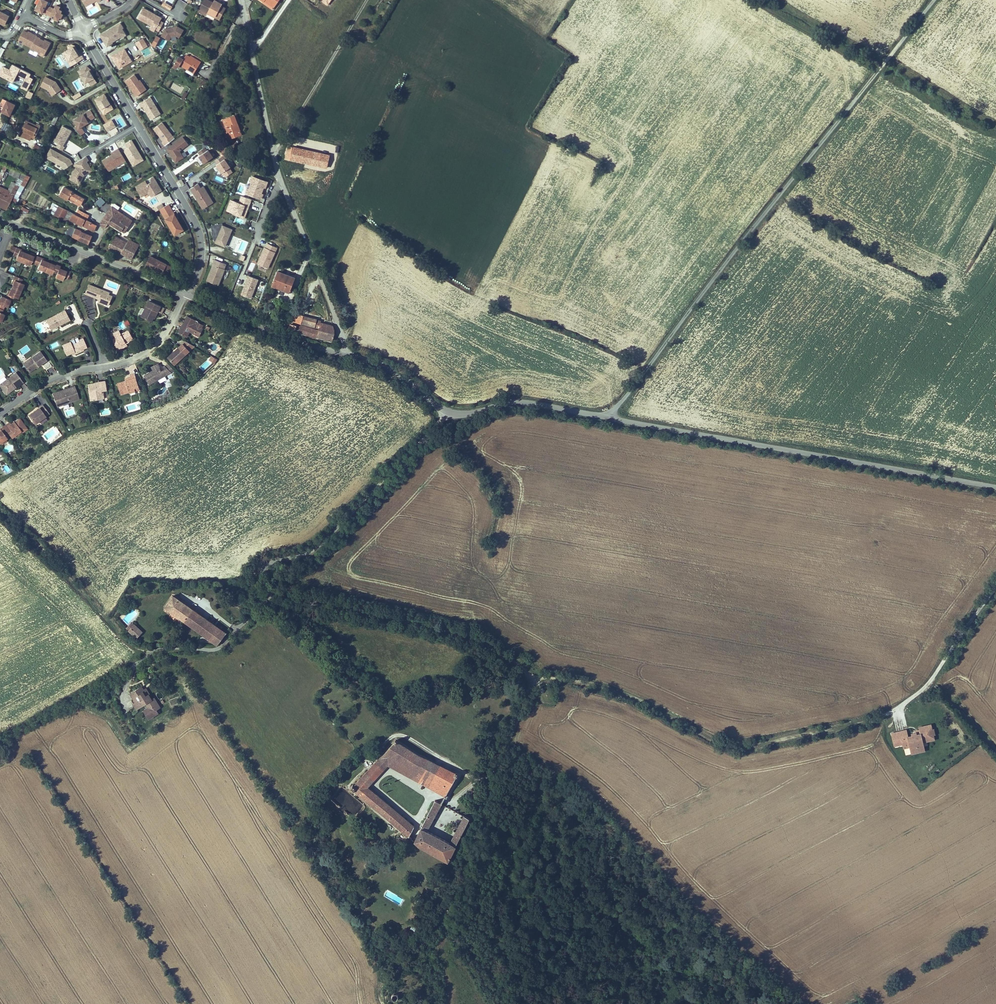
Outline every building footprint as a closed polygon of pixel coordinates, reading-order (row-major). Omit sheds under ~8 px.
[(45,12),(49,6),(45,4),(47,0),(46,0),(38,0),(35,7),(37,8),(37,9),(41,12),(42,11),(45,13),(45,12)] [(208,13),(219,19),(225,8),(220,6),(216,4),(217,1),(215,0),(213,0),(213,2),(211,6),(203,2),(198,11),(206,16),(208,13)] [(278,3),(287,10),(289,6),(280,0),(278,3)] [(86,8),(90,16),(101,10),(97,2),(86,8)] [(163,2),(161,6),(170,10),(172,6),(163,2)] [(49,6),(45,12),(53,16),(53,17),(57,19),(60,12),(59,12),(61,9),(58,8),(59,5),(55,3),(53,8),(49,5),(49,6)] [(151,27),(150,29),(158,33),(164,23),(160,21),(162,18),(143,7),(136,19),(151,27)] [(4,25),(9,16),(0,12),(0,22),(4,25)] [(106,48),(127,36),(120,23),(99,35),(106,48)] [(172,35),(179,39),(183,31),(168,23),(161,37),(169,41),(172,35)] [(36,36),(28,31),(28,33),(23,31),(18,42),(22,44),(23,43),(30,47),(36,36)] [(43,56),(50,43),(44,40),(44,41),(39,39),(40,38),(36,36),(30,47),(29,49),(33,51),(34,50),(38,52),(37,54),(43,56)] [(135,43),(140,51),(148,47),(143,38),(135,43)] [(162,50),(167,41),(162,38),(157,48),(162,50)] [(80,53),(79,54),(76,51),(78,49),(75,45),(72,44),(69,46),(69,48),(63,52),(67,59),(70,60),(73,64),(84,58),(81,53),(80,53)] [(129,58),(123,48),(110,56),(112,60),(115,59),(116,61),(116,63),(118,68),(126,63),(124,60),(129,58)] [(177,67),(181,65),(194,74),(200,64),(191,58),(187,55),(184,59),(179,56),(173,65),(177,67)] [(191,58),(200,64),(202,62),(193,55),(191,58)] [(30,74),(28,72),(20,68),(13,65),(10,70),(2,66),(0,71),(0,75),(13,82),(17,74),(25,79),(21,87),(27,90),(32,79),(29,77),(30,74)] [(90,69),(87,65),(79,70),(86,82),(89,80),(92,84),(97,82),(92,73),(90,69)] [(146,89),(139,80),(138,80),(134,74),(125,80),(136,96),(146,89)] [(61,90),(54,80),(45,77),(42,86),(48,88),(53,96),(61,90)] [(113,109),(104,94),(95,100),(104,114),(113,109)] [(160,114),(150,97),(139,103),(141,107),(142,106),(150,120),(160,114)] [(3,99),(0,106),(4,108),(2,112),(10,116),(16,105),(3,99)] [(86,120),(93,117),(90,110),(73,119),(76,125),(73,127),(79,134),(83,132),(81,128),(80,126),(82,125),(87,123),(88,123),(86,120)] [(222,118),(226,131),(223,132),(225,141),(233,138),(232,134),(240,132),(235,115),(222,118)] [(103,125),(107,132),(116,127),(112,120),(103,125)] [(38,127),(24,121),(18,133),(32,139),(38,127)] [(174,139),(162,122),(154,129),(163,141),(162,142),(165,146),(174,139)] [(52,145),(63,150),(71,130),(61,126),(52,145)] [(184,137),(166,148),(175,164),(184,158),(180,151),(189,146),(184,137)] [(139,156),(130,140),(124,143),(126,147),(124,149),(123,151),(132,166),(136,163),(134,159),(139,156)] [(32,150),(37,153),(41,147),(35,144),(32,150)] [(124,160),(117,148),(112,151),(114,153),(101,161),(107,171),(124,160)] [(200,166),(213,159),(207,148),(191,156),(194,161),(197,160),(200,166)] [(336,170),(339,159),(302,148),(299,159),(336,170)] [(49,150),(45,160),(67,170),(72,159),(49,150)] [(225,178),(233,172),(223,156),(214,162),(225,178)] [(91,171),(86,162),(87,161),(85,157),(74,163),(76,167),(75,168),(68,179),(78,184),(78,183),(79,183),(83,178),(85,179),(91,176),(89,172),(91,171)] [(261,200),(267,182),(250,176),(244,194),(261,200)] [(155,192),(161,189),(155,180),(148,184),(146,181),(136,187),(142,196),(148,193),(152,195),(152,196),(156,194),(155,192)] [(204,186),(201,188),(199,184),(190,188),(202,210),(214,204),(204,186)] [(7,205),(11,198),(18,187),(15,185),(10,193),(0,187),(0,201),(7,205)] [(67,198),(68,196),(81,203),(84,197),(64,186),(59,194),(67,198)] [(67,198),(80,206),(81,203),(68,196),(67,198)] [(239,203),(230,200),(226,212),(245,218),(252,200),(241,196),(239,203)] [(53,215),(62,220),(67,210),(58,205),(53,215)] [(173,213),(168,205),(160,210),(164,218),(173,213)] [(107,214),(111,216),(109,221),(125,229),(131,217),(110,207),(107,214)] [(88,215),(77,209),(75,213),(85,219),(88,215)] [(90,231),(92,222),(85,219),(75,213),(72,212),(68,220),(90,231)] [(107,214),(105,213),(100,224),(105,227),(109,221),(111,216),(107,214)] [(183,230),(174,215),(166,220),(174,235),(183,230)] [(212,232),(213,231),(214,235),(213,236),(214,242),(216,241),(216,243),(225,247),(232,230),(223,226),(222,224),(211,226),(212,229),(212,232)] [(73,238),(76,231),(70,229),(67,235),(73,238)] [(86,245),(89,238),(89,237),(76,231),(73,238),(86,245)] [(129,238),(126,243),(111,235),(106,245),(137,260),(144,246),(129,238)] [(269,269),(277,248),(265,243),(257,264),(269,269)] [(19,250),(15,248),(13,254),(12,256),(16,257),(15,260),(22,263),(26,254),(23,252),(19,251),(19,250)] [(29,255),(26,254),(22,263),(30,266),(31,263),(34,264),(37,257),(33,255),(33,257),(29,255)] [(149,255),(145,267),(166,276),(171,265),(149,255)] [(41,259),(37,257),(34,264),(38,266),(37,269),(44,272),(48,263),(44,261),(41,260),(41,259)] [(211,270),(212,270),(211,271),(210,271),(210,273),(207,280),(216,284),(218,276),(221,277),(221,275),(222,274),(224,268),(223,268),(225,263),(214,259),(212,264),(213,264),(211,270)] [(59,268),(60,266),(56,264),(55,266),(52,264),(48,263),(44,272),(52,275),(53,272),(57,274),(59,268)] [(64,278),(67,279),(70,272),(67,270),(66,271),(59,268),(57,274),(55,278),(63,281),(64,278)] [(291,291),(296,278),(277,271),(272,286),(277,288),(278,285),(291,291)] [(22,279),(15,276),(13,280),(14,280),(13,284),(11,288),(20,291),(23,284),(21,283),(22,279)] [(248,276),(240,295),(251,300),(259,280),(248,276)] [(103,290),(89,285),(86,293),(100,299),(98,302),(104,304),(104,303),(109,305),(113,296),(109,295),(102,292),(103,290)] [(272,286),(271,287),(289,294),(291,291),(278,285),(277,288),(272,286)] [(7,294),(6,298),(10,300),(13,301),(15,297),(17,298),(20,291),(11,288),(10,291),(8,295),(7,294)] [(1,296),(0,299),(0,309),(3,310),(5,306),(7,307),(10,300),(6,298),(1,296)] [(155,316),(160,306),(149,300),(141,316),(150,322),(153,316),(155,316)] [(69,320),(64,310),(45,320),(50,330),(69,320)] [(316,326),(317,322),(319,320),(303,313),(300,319),(305,321),(316,326)] [(187,315),(179,333),(187,337),(189,331),(193,333),(197,332),(200,333),(203,329),(201,328),(203,325),(196,321),(196,320),(187,315)] [(333,341),(336,334),(335,329),(317,322),(316,326),(305,321),(303,328),(333,341)] [(114,342),(118,350),(122,348),(120,344),(126,341),(127,343),(134,339),(129,330),(122,334),(120,330),(114,333),(116,337),(117,340),(114,342)] [(86,347),(83,338),(79,340),(79,342),(71,345),(70,342),(61,345),(66,355),(71,353),(74,352),(74,354),(83,350),(83,349),(86,347)] [(187,352),(181,345),(168,358),(174,364),(187,352)] [(46,359),(40,350),(31,357),(33,359),(28,362),(29,365),(26,367),(29,372),(46,359)] [(33,359),(31,357),(23,363),(26,367),(29,365),(28,362),(33,359)] [(149,384),(174,370),(168,364),(163,367),(165,369),(162,371),(159,367),(156,367),(154,370),(144,376),(149,384)] [(0,384),(0,388),(2,391),(6,392),(12,388),(13,389),(22,382),(14,373),(0,384)] [(138,387),(135,374),(129,376),(130,380),(117,383),(121,394),(128,392),(129,393),(135,391),(134,388),(138,387)] [(106,389),(104,380),(94,382),(94,383),(87,384),(91,400),(92,400),(98,399),(98,397),(103,396),(102,391),(101,392),(101,390),(106,389)] [(78,398),(73,385),(55,392),(60,404),(78,398)] [(60,404),(55,392),(52,393),(57,406),(60,404)] [(42,404),(28,415),(34,423),(48,413),(42,404)] [(9,434),(11,438),(18,433),(22,429),(15,420),(11,423),(8,426),(7,424),(3,427),(9,434)] [(3,427),(0,429),(1,430),(0,431),(0,443),(1,443),(6,439),(7,438),(5,436),(9,434),(3,427)] [(184,592),(177,601),(211,627),(218,619),(184,592)] [(141,616),(138,621),(150,630),(154,625),(141,616)] [(218,619),(211,627),(225,638),(232,630),(218,619)] [(136,640),(143,633),(132,622),(125,629),(136,640)] [(154,685),(143,692),(147,697),(149,702),(146,704),(149,709),(157,703),(160,707),(158,708),(163,717),(170,713),(168,710),(172,708),(166,698),(164,699),(160,694),(157,696),(155,691),(156,690),(154,685)] [(915,748),(917,757),(924,755),(924,757),(931,755),(928,747),(940,743),(939,739),(940,738),(939,734),(937,734),(936,729),(924,732),(926,738),(922,740),(921,738),(917,739),(917,741),(913,742),(912,735),(897,739),(900,751),(915,748)] [(354,785),(355,786),(411,833),(418,821),(370,782),(390,762),(414,775),(428,754),(401,740),(401,735),(397,736),(399,740),(354,785)] [(445,763),(428,754),(414,775),(432,785),(445,763)] [(460,770),(445,763),(432,785),(450,794),(462,773),(465,772),(464,769),(460,770)] [(439,800),(417,839),(424,845),(452,858),(475,818),(467,814),(451,840),(432,831),(446,804),(439,800)]
